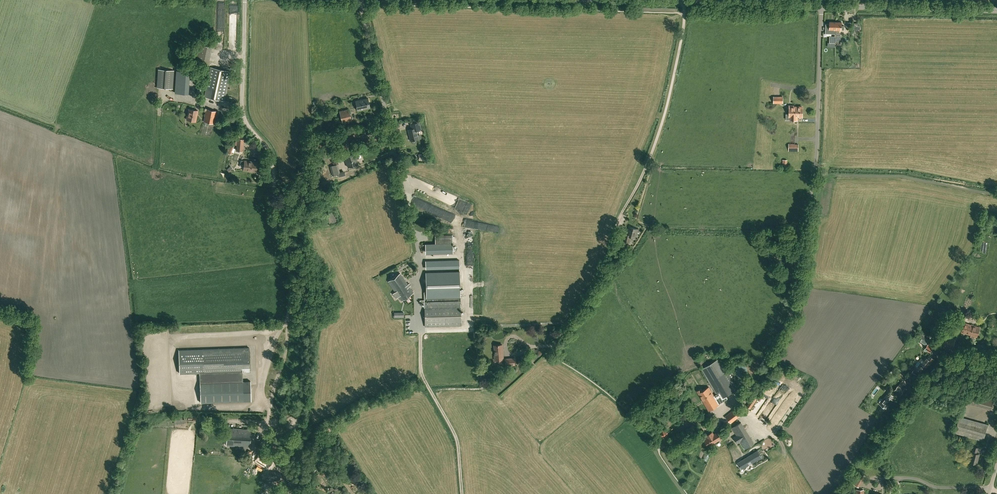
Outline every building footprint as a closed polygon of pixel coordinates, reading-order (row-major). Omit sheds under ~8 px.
[(835,34),(836,22),(830,22),(830,24),(826,23),(826,33),(835,34)] [(836,22),(835,34),(835,37),(835,43),(840,43),(841,32),(839,32),(839,30),(844,30),(844,26),(842,26),(842,22),(836,22)] [(204,97),(224,101),(230,71),(210,67),(204,97)] [(159,69),(158,87),(172,88),(174,70),(159,69)] [(190,71),(176,70),(175,93),(189,94),(190,71)] [(358,111),(370,108),(368,98),(355,101),(358,111)] [(794,105),(793,105),(793,110),(796,110),(796,120),(797,120),(797,116),(802,116),(802,107),(794,107),(794,105)] [(189,109),(187,119),(196,121),(198,110),(189,109)] [(214,124),(217,111),(207,109),(204,122),(214,124)] [(352,121),(350,112),(349,109),(339,111),(342,123),(352,121)] [(412,129),(408,130),(411,141),(412,141),(412,142),(413,143),(415,143),(415,141),(416,140),(418,139),(417,135),(416,130),(421,129),(419,122),(411,124),(412,129)] [(358,164),(356,159),(359,158),(356,148),(352,149),(353,153),(345,155),(348,167),(358,164)] [(241,164),(242,164),(244,164),(244,170),(251,171),(251,172),(255,172),(255,171),(257,172),(258,162),(241,160),(241,164)] [(787,165),(787,160),(781,160),(780,166),(782,166),(782,169),(787,169),(790,169),(790,165),(787,165)] [(340,174),(338,165),(331,167),(333,176),(340,174)] [(328,216),(327,216),(331,225),(338,221),(333,211),(327,214),(328,216)] [(631,237),(635,238),(636,234),(637,235),(638,229),(630,227),(628,232),(627,232),(626,234),(624,233),(622,240),(629,242),(631,237)] [(426,292),(424,292),(425,300),(425,303),(425,327),(461,326),(460,272),(426,272),(426,292)] [(401,301),(413,293),(400,273),(388,281),(401,301)] [(964,323),(961,332),(970,335),(970,337),(975,339),(976,336),(977,337),(980,327),(964,323)] [(938,346),(940,346),(952,350),(955,339),(943,335),(942,342),(939,342),(938,346)] [(495,360),(504,359),(502,344),(494,345),(496,356),(495,356),(495,360)] [(928,344),(924,349),(927,351),(929,353),(933,347),(928,344)] [(249,348),(178,350),(179,373),(200,373),(201,403),(251,401),(250,381),(243,381),(242,371),(250,371),(249,348)] [(921,357),(913,368),(914,369),(913,371),(913,372),(918,375),(919,373),(925,366),(927,368),(934,359),(929,355),(926,358),(926,357),(924,359),(921,357)] [(703,390),(698,393),(709,410),(719,404),(717,401),(720,399),(722,402),(729,398),(727,395),(738,389),(720,359),(702,370),(717,394),(717,395),(715,397),(714,395),(709,387),(703,390)] [(894,391),(900,396),(904,390),(898,385),(894,391)] [(880,403),(883,406),(884,404),(887,407),(893,400),(891,399),(893,396),(888,392),(880,403)] [(984,407),(992,409),(994,399),(987,397),(984,407)] [(731,423),(739,417),(733,409),(725,416),(731,423)] [(955,433),(983,440),(988,424),(959,417),(955,433)] [(738,433),(735,435),(738,441),(741,439),(746,447),(755,442),(742,420),(733,425),(738,433)] [(228,428),(227,441),(231,441),(231,445),(250,446),(251,429),(228,428)] [(706,435),(707,437),(708,438),(704,440),(708,446),(721,438),(717,432),(714,435),(712,432),(706,435)] [(970,462),(977,464),(978,460),(977,460),(978,457),(979,458),(980,454),(977,453),(978,447),(972,445),(971,448),(973,450),(970,462)] [(742,469),(749,465),(747,462),(750,460),(752,463),(762,457),(758,450),(737,462),(742,469)] [(268,467),(274,457),(263,451),(257,461),(268,467)]
